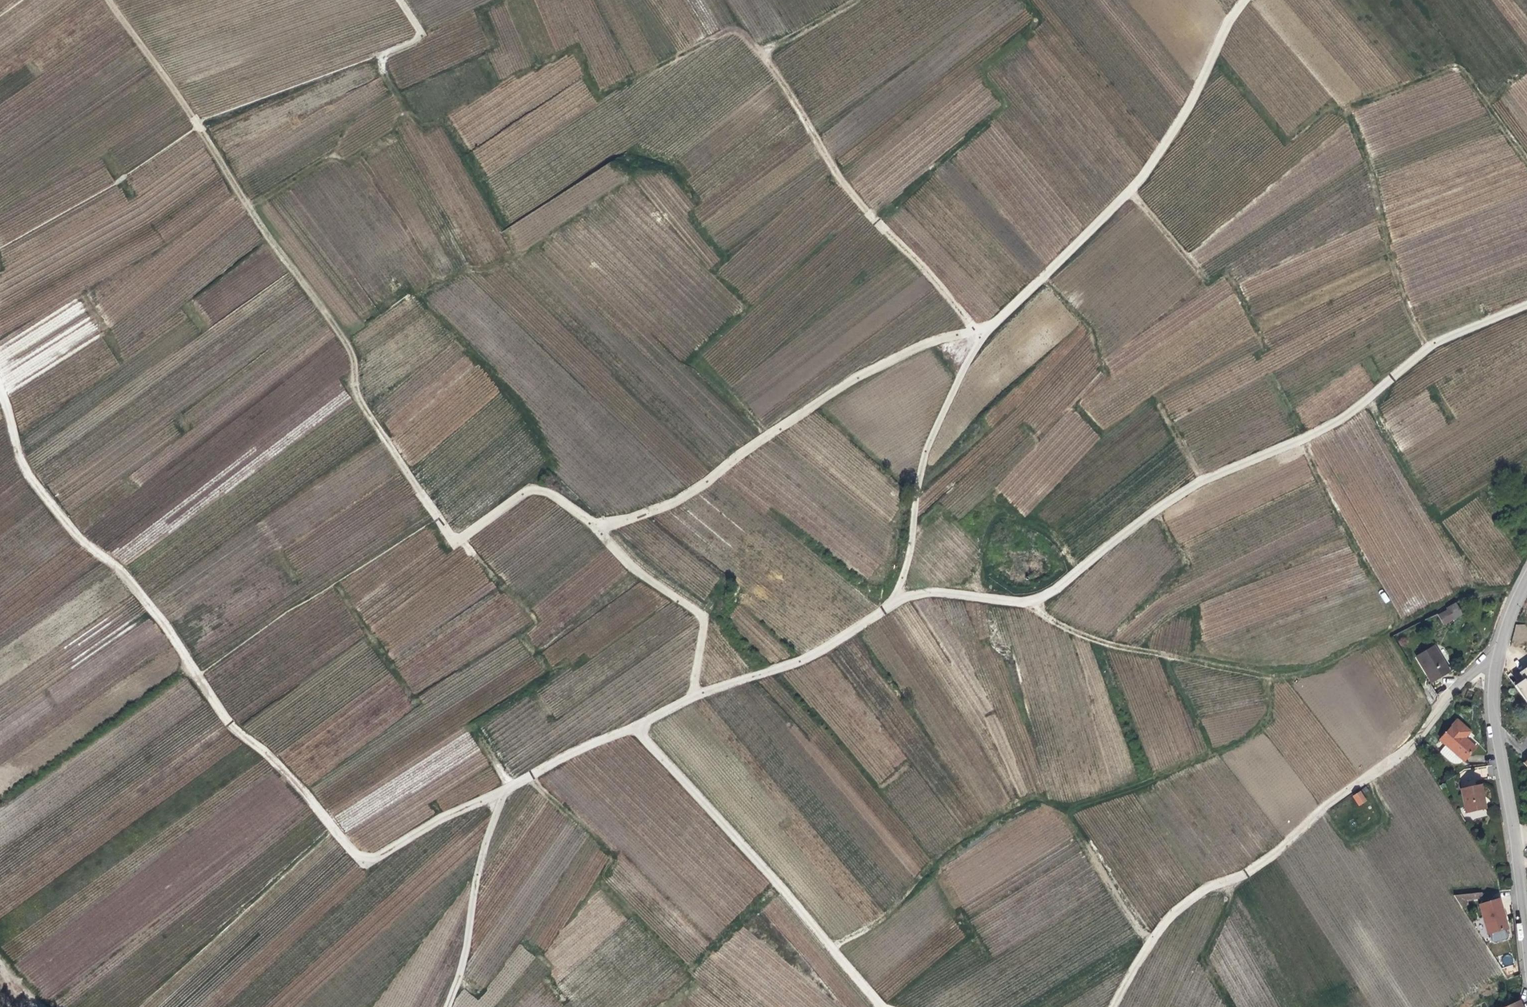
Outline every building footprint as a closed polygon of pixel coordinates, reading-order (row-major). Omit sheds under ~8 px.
[(1449,603),(1447,604),(1431,614),(1435,626),(1446,620),(1445,618),(1453,613),(1449,603)] [(1526,644),(1526,624),(1513,624),(1514,645),(1526,644)] [(1428,682),(1445,672),(1446,671),(1431,645),(1429,646),(1413,655),(1428,682)] [(1526,676),(1514,685),(1526,704),(1526,677),(1526,676)] [(1426,683),(1417,689),(1427,706),(1434,697),(1426,683)] [(1436,738),(1442,743),(1459,758),(1460,759),(1472,746),(1461,737),(1465,731),(1452,719),(1436,738)] [(1459,758),(1442,743),(1436,750),(1451,763),(1454,764),(1456,763),(1459,758)] [(1462,814),(1482,810),(1477,785),(1457,790),(1462,814)] [(1352,796),(1359,806),(1367,800),(1360,790),(1352,796)] [(1346,811),(1353,806),(1347,797),(1340,802),(1346,811)] [(1449,896),(1457,908),(1462,905),(1459,900),(1474,898),(1474,893),(1449,896)] [(1492,942),(1504,938),(1505,935),(1503,929),(1505,928),(1495,899),(1475,904),(1485,935),(1486,935),(1488,940),(1492,942)]
